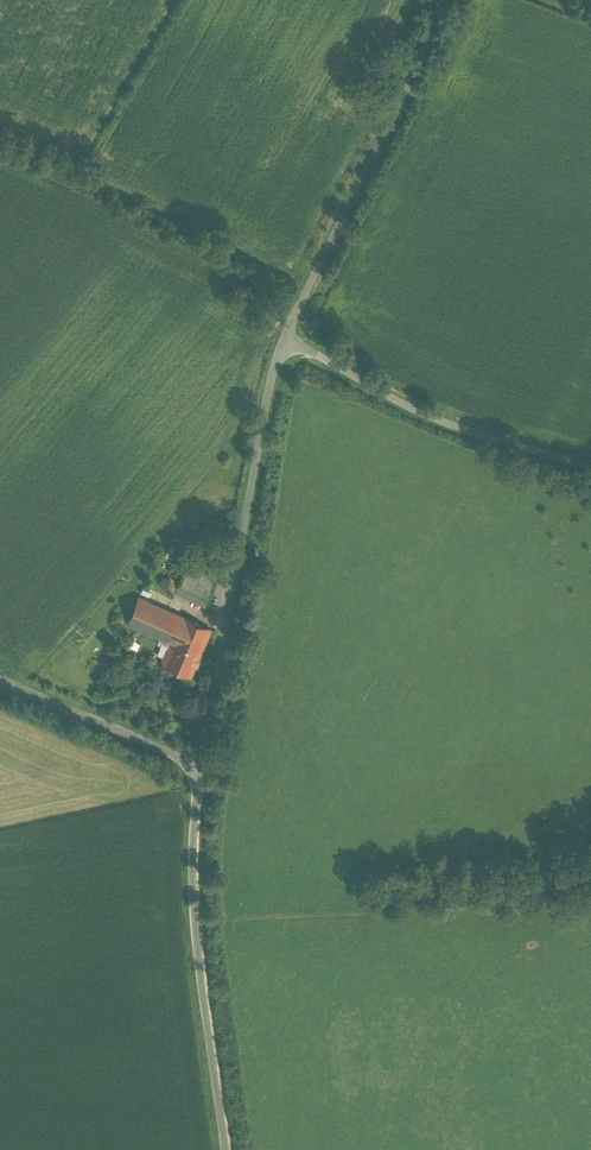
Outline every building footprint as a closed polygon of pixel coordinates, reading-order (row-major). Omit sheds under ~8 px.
[(193,557),(176,554),(175,564),(191,566),(193,557)] [(216,583),(186,569),(176,590),(205,604),(216,583)] [(148,601),(138,597),(127,622),(137,626),(148,601)] [(148,601),(137,626),(146,630),(157,605),(148,601)] [(210,629),(157,605),(146,630),(172,642),(175,636),(194,645),(197,637),(205,641),(210,629)] [(194,645),(175,636),(172,642),(163,663),(190,676),(205,641),(197,637),(194,645)]
